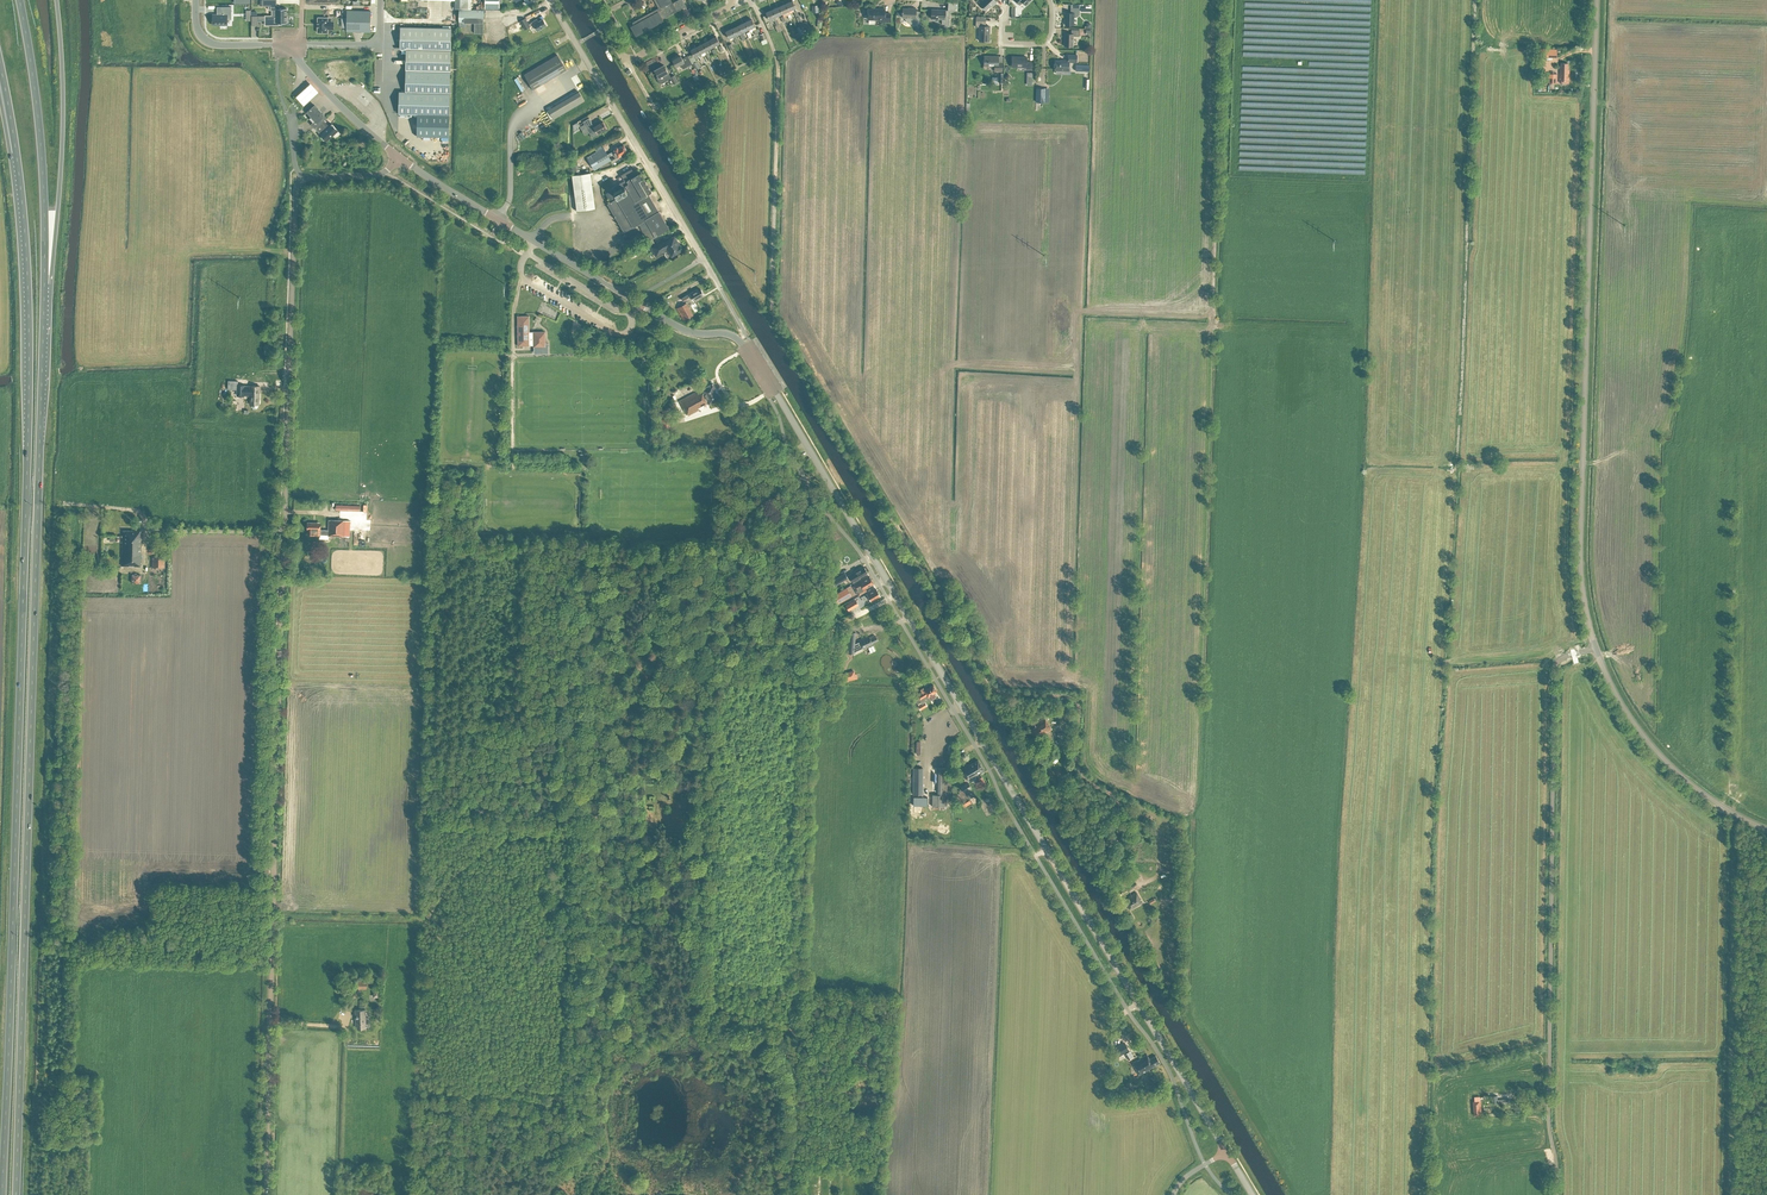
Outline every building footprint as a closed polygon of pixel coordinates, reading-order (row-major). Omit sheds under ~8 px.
[(287,15),(287,8),(279,8),(279,6),(271,6),(271,0),(262,0),(262,6),(269,6),(269,9),(272,9),(272,15),(287,15)] [(485,8),(500,8),(500,0),(485,0),(485,8)] [(659,8),(633,22),(634,25),(631,26),(636,34),(663,19),(662,18),(666,15),(667,16),(685,5),(682,0),(678,0),(671,4),(670,2),(671,2),(670,0),(655,0),(659,8)] [(792,0),(785,3),(789,10),(793,9),(796,16),(799,15),(795,7),(796,7),(792,0)] [(980,4),(986,10),(991,5),(992,5),(996,2),(994,0),(983,0),(980,4)] [(789,10),(785,3),(779,6),(782,13),(786,12),(789,19),(792,18),(789,10)] [(776,16),(782,13),(779,6),(772,9),(776,16)] [(231,19),(231,7),(222,7),(222,14),(217,14),(213,14),(213,24),(227,24),(227,19),(231,19)] [(1075,17),(1079,15),(1079,13),(1079,8),(1071,7),(1070,12),(1065,12),(1065,25),(1073,25),(1073,17),(1075,17)] [(881,19),(881,21),(890,22),(891,13),(885,13),(885,9),(878,8),(878,9),(869,9),(868,19),(881,19)] [(912,23),(912,25),(915,25),(919,25),(920,16),(915,16),(916,8),(911,8),(911,9),(903,8),(902,17),(905,17),(906,21),(909,23),(912,23)] [(483,33),(484,9),(459,9),(459,22),(466,22),(470,22),(470,24),(475,24),(474,33),(483,33)] [(776,16),(772,9),(766,12),(769,19),(773,17),(776,25),(779,24),(776,16)] [(948,25),(948,24),(949,24),(949,16),(945,16),(945,10),(932,9),(931,18),(942,19),(942,24),(945,24),(945,25),(946,26),(947,26),(948,25)] [(371,10),(347,10),(347,31),(371,31),(371,10)] [(287,22),(287,15),(272,15),(252,15),(252,25),(258,25),(258,19),(265,19),(265,21),(272,20),(272,25),(279,25),(279,22),(287,22)] [(331,21),(328,21),(328,17),(318,17),(318,23),(317,23),(317,26),(318,26),(317,32),(328,32),(328,29),(331,29),(331,21)] [(989,26),(983,26),(984,17),(976,17),(976,26),(979,27),(979,40),(989,41),(989,26)] [(532,21),(533,22),(529,24),(525,18),(520,21),(525,29),(534,24),(538,30),(546,25),(543,19),(539,21),(537,18),(532,21)] [(748,29),(752,27),(756,34),(758,33),(755,26),(752,19),(745,22),(748,29)] [(802,30),(803,31),(803,30),(804,32),(806,31),(805,29),(806,29),(807,31),(811,30),(806,21),(799,24),(802,30)] [(748,29),(745,22),(738,25),(742,32),(748,29)] [(742,32),(738,25),(732,28),(735,35),(739,33),(743,41),(745,39),(742,32)] [(451,28),(401,27),(400,49),(406,49),(405,91),(449,92),(451,28)] [(735,35),(732,28),(725,31),(729,38),(733,36),(736,44),(739,42),(735,35)] [(1073,46),(1073,36),(1079,36),(1079,29),(1071,29),(1071,33),(1064,33),(1064,46),(1073,46)] [(716,36),(710,39),(713,46),(720,43),(716,36)] [(713,46),(710,39),(703,43),(707,50),(713,46)] [(703,43),(697,46),(700,53),(704,51),(708,58),(711,57),(707,50),(703,43)] [(700,67),(694,56),(698,54),(702,62),(704,60),(700,53),(697,46),(690,50),(692,53),(688,56),(692,63),(693,63),(696,69),(700,67)] [(566,69),(557,54),(524,74),(533,88),(566,69)] [(1068,71),(1069,62),(1076,62),(1077,55),(1068,54),(1068,60),(1063,60),(1055,60),(1054,70),(1068,71)] [(687,55),(682,58),(680,55),(673,60),(676,66),(680,64),(683,68),(692,63),(688,56),(687,55)] [(994,66),(994,71),(1002,71),(1002,62),(998,62),(998,56),(984,55),(984,65),(994,66)] [(1026,67),(1026,69),(1032,69),(1032,62),(1026,61),(1027,57),(1012,56),(1012,66),(1026,67)] [(1560,66),(1559,81),(1559,82),(1569,82),(1569,69),(1568,69),(1568,63),(1561,63),(1561,66),(1560,66)] [(671,77),(668,72),(664,65),(655,70),(658,76),(656,77),(660,84),(670,78),(673,84),(678,81),(674,75),(671,77)] [(646,75),(642,68),(636,72),(640,78),(646,75)] [(1548,82),(1557,82),(1557,73),(1549,73),(1548,82)] [(311,81),(297,95),(304,103),(319,90),(311,81)] [(1036,102),(1039,102),(1044,102),(1045,88),(1036,87),(1036,102)] [(449,114),(450,92),(399,91),(399,113),(449,114)] [(548,109),(554,119),(584,100),(579,91),(548,109)] [(326,117),(315,105),(307,112),(315,120),(311,124),(315,128),(321,134),(320,134),(322,136),(321,136),(324,140),(325,139),(327,141),(338,131),(332,124),(326,129),(321,122),(326,117)] [(603,121),(594,126),(591,122),(592,121),(589,118),(583,122),(592,137),(602,132),(601,131),(606,128),(603,121)] [(614,149),(615,150),(608,154),(611,159),(611,160),(618,156),(618,157),(628,151),(624,145),(618,148),(617,147),(614,149)] [(587,156),(595,169),(611,159),(608,154),(603,146),(587,156)] [(574,170),(581,168),(579,158),(571,160),(574,170)] [(613,173),(627,165),(626,162),(611,170),(613,173)] [(613,187),(616,191),(614,192),(617,198),(616,198),(607,203),(624,232),(633,227),(637,225),(638,227),(640,226),(644,233),(643,233),(644,234),(643,235),(646,241),(669,228),(659,211),(648,193),(652,192),(640,172),(635,175),(631,168),(621,174),(624,180),(613,187)] [(590,172),(572,175),(577,210),(595,208),(590,172)] [(616,198),(612,190),(605,193),(610,201),(616,198)] [(625,241),(628,247),(643,238),(639,232),(625,241)] [(680,245),(679,244),(674,235),(671,237),(670,235),(652,245),(657,255),(667,249),(671,255),(682,249),(681,248),(682,247),(680,245)] [(646,246),(646,247),(653,243),(654,243),(655,243),(652,238),(644,243),(646,246)] [(690,293),(694,301),(703,295),(702,294),(703,294),(700,288),(697,290),(696,290),(690,293)] [(683,320),(685,319),(693,315),(686,303),(677,308),(683,320)] [(534,333),(529,333),(529,316),(518,316),(518,345),(529,345),(534,345),(534,346),(545,346),(545,331),(534,331),(534,333)] [(237,385),(237,384),(238,384),(238,380),(228,380),(228,389),(230,389),(230,385),(237,385)] [(720,397),(713,383),(710,385),(701,389),(702,391),(696,394),(695,392),(679,401),(685,411),(686,411),(688,415),(699,409),(698,407),(708,402),(708,403),(720,397)] [(237,384),(237,395),(244,395),(250,395),(250,404),(251,404),(251,406),(252,407),(254,408),(255,408),(257,407),(258,406),(258,404),(259,404),(260,392),(260,385),(251,385),(245,385),(245,384),(237,384)] [(345,536),(345,520),(329,519),(328,530),(321,529),(321,522),(307,522),(307,529),(309,529),(309,536),(321,536),(321,535),(345,536)] [(122,530),(121,565),(140,566),(141,531),(122,530)] [(152,567),(164,567),(165,567),(165,556),(152,556),(152,567)] [(867,572),(864,567),(860,569),(859,568),(848,575),(853,583),(860,579),(859,577),(867,572)] [(845,572),(835,578),(838,583),(848,578),(845,572)] [(132,581),(141,581),(141,573),(133,573),(132,581)] [(869,576),(855,585),(852,586),(858,595),(866,590),(865,588),(873,583),(869,576)] [(846,587),(835,594),(832,595),(837,603),(851,595),(846,587)] [(877,591),(876,588),(861,597),(864,601),(870,598),(871,600),(880,595),(879,595),(880,593),(879,592),(877,591)] [(851,601),(845,604),(849,610),(859,605),(858,603),(855,599),(851,601)] [(849,631),(847,653),(854,653),(854,652),(863,647),(863,649),(873,644),(872,643),(878,640),(876,636),(875,636),(874,635),(869,637),(869,635),(859,640),(860,641),(854,643),(855,632),(849,631)] [(843,681),(857,678),(856,673),(855,673),(854,669),(842,672),(843,681)] [(933,684),(924,690),(923,688),(921,689),(922,691),(917,694),(922,702),(918,705),(920,709),(927,705),(925,702),(930,698),(928,696),(937,691),(933,684)] [(1039,736),(1052,728),(1044,717),(1034,723),(1036,726),(1030,729),(1035,737),(1038,735),(1039,736)] [(1032,756),(1038,768),(1048,763),(1041,751),(1032,756)] [(984,769),(980,763),(978,759),(970,764),(969,763),(961,768),(968,780),(976,775),(976,774),(984,769)] [(922,767),(913,767),(913,794),(922,794),(922,767)] [(938,794),(932,794),(932,806),(946,806),(947,768),(938,768),(938,794)] [(960,786),(964,792),(965,792),(969,798),(974,795),(970,788),(971,787),(967,782),(960,786)] [(927,805),(927,797),(913,796),(913,805),(927,805)] [(1125,906),(1127,904),(1130,909),(1141,902),(1139,899),(1140,899),(1136,892),(1128,897),(1128,898),(1122,901),(1125,906)] [(365,1009),(355,1009),(355,1015),(357,1015),(357,1017),(355,1017),(355,1024),(357,1024),(357,1028),(366,1027),(366,1023),(368,1023),(368,1017),(366,1017),(365,1009)] [(1124,1041),(1117,1045),(1122,1054),(1129,1049),(1124,1041)] [(1132,1049),(1127,1052),(1130,1058),(1135,1055),(1132,1049)] [(1160,1062),(1157,1058),(1155,1055),(1149,1059),(1146,1054),(1132,1062),(1139,1074),(1160,1062)] [(1473,1101),(1474,1115),(1481,1114),(1480,1096),(1474,1096),(1475,1101),(1473,1101)]
